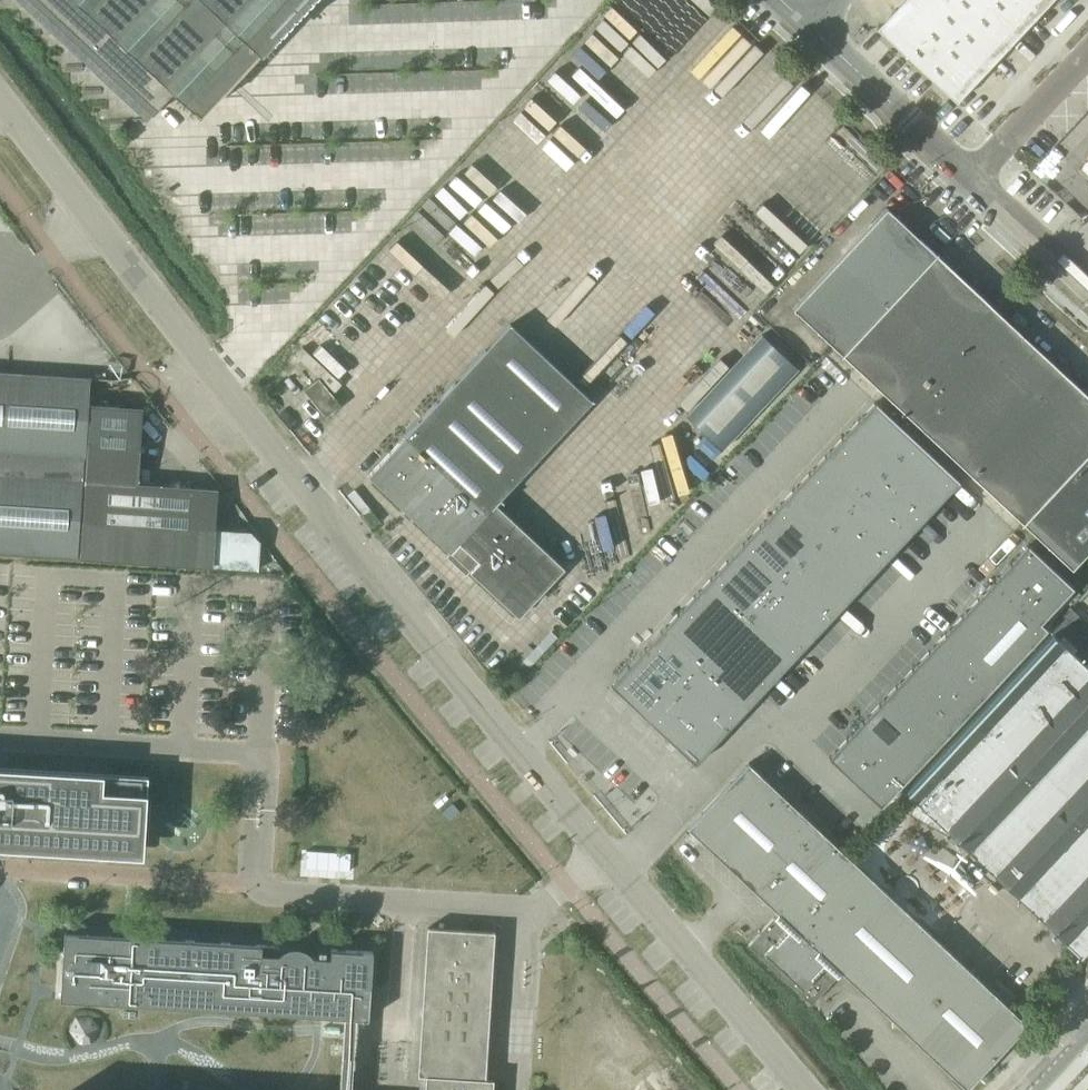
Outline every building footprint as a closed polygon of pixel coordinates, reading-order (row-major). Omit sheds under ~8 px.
[(120,83),(153,114),(175,90),(200,113),(220,91),(221,92),(241,70),(277,31),(278,32),(308,0),(32,0),(55,22),(87,52),(120,83)] [(892,11),(932,48),(947,32),(913,0),(902,0),(892,11)] [(947,32),(962,15),(946,0),(913,0),(947,32)] [(962,15),(977,0),(946,0),(962,15)] [(947,32),(987,69),(1017,36),(978,0),(977,0),(962,15),(947,32)] [(1017,36),(1048,4),(1044,0),(978,0),(1017,36)] [(876,28),(916,65),(932,48),(892,11),(876,28)] [(932,48),(916,65),(956,102),(987,69),(947,32),(932,48)] [(1078,160),(1087,171),(1087,151),(1078,160)] [(793,309),(839,352),(936,254),(887,208),(793,309)] [(1021,522),(1087,452),(1087,396),(936,254),(938,253),(937,252),(936,254),(839,352),(842,354),(840,356),(841,357),(842,355),(1021,522)] [(368,475),(450,552),(471,571),(518,616),(564,567),(495,503),(592,400),(509,324),(471,365),(368,475)] [(685,416),(722,450),(798,369),(762,335),(685,416)] [(76,557),(86,405),(88,379),(88,378),(63,377),(10,373),(0,373),(0,552),(76,557)] [(91,376),(90,400),(110,401),(111,390),(121,390),(122,376),(91,376)] [(318,379),(305,390),(326,415),(339,405),(318,379)] [(959,481),(874,402),(862,416),(824,456),(742,544),(677,613),(616,678),(610,685),(695,764),(761,693),(810,641),(844,604),(959,481)] [(86,405),(76,557),(211,566),(213,539),(216,490),(135,484),(140,408),(86,405)] [(1021,522),(1022,523),(1021,524),(1022,525),(1023,523),(1072,569),(1087,552),(1087,452),(1021,522)] [(211,566),(258,569),(259,542),(213,539),(211,566)] [(835,751),(828,757),(880,806),(881,805),(897,788),(1046,628),(1040,623),(1073,587),(1027,545),(993,581),(927,651),(884,698),(835,751)] [(1049,629),(1054,634),(980,713),(1087,812),(1087,623),(1070,607),(1049,629)] [(908,790),(1044,918),(1043,919),(1079,952),(1087,942),(1087,812),(980,713),(908,790)] [(748,944),(780,974),(871,878),(772,785),(749,764),(748,763),(687,828),(777,912),(748,944)] [(59,843),(60,838),(79,839),(78,844),(148,848),(153,777),(83,773),(83,778),(63,776),(64,772),(0,768),(0,839),(59,843)] [(684,837),(693,846),(699,840),(690,831),(684,837)] [(871,878),(780,974),(811,1003),(827,986),(841,972),(882,1010),(891,1018),(892,1028),(901,1028),(911,1037),(966,1089),(1027,1024),(871,878)] [(492,1079),(484,1079),(494,932),(427,928),(418,1075),(426,1075),(425,1089),(492,1089),(492,1079)] [(325,958),(325,951),(318,951),(318,957),(313,957),(310,953),(306,950),(301,948),(296,947),(287,946),(129,937),(64,933),(63,939),(60,987),(60,999),(368,1018),(368,1017),(370,986),(372,952),(330,949),(330,958),(325,958)] [(0,1013),(59,1017),(60,999),(60,987),(47,987),(46,1004),(1,1001),(2,994),(0,994),(0,1019),(0,1013)] [(75,1017),(68,1031),(78,1045),(94,1043),(100,1028),(91,1015),(75,1017)]
